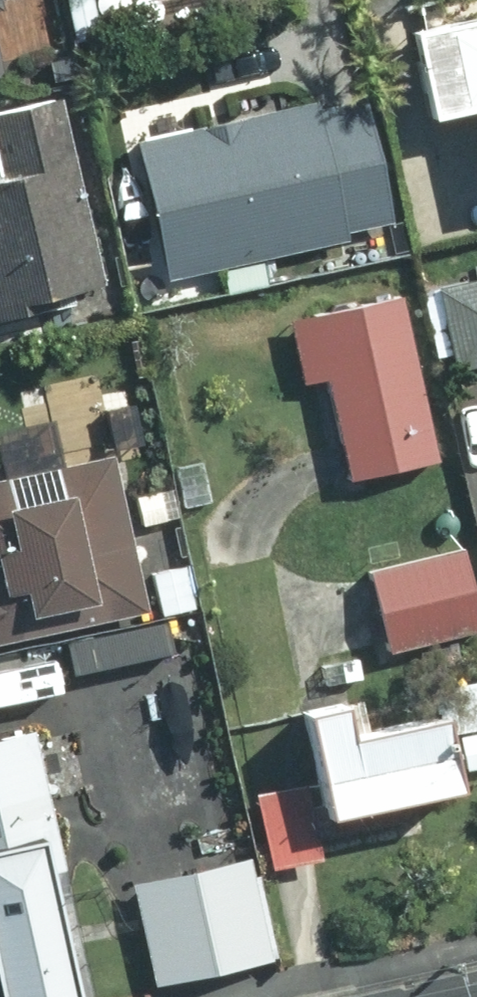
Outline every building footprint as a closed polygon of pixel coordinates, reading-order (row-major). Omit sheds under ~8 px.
[(400,37),(418,117),(470,106),(476,136),(476,19),(400,37)] [(48,100),(0,110),(0,315),(91,296),(48,100)] [(129,145),(159,277),(333,238),(331,231),(380,220),(353,104),(304,116),(302,106),(129,145)] [(429,292),(445,369),(476,362),(476,281),(429,292)] [(435,461),(397,296),(286,321),(300,385),(322,380),(345,481),(435,461)] [(130,612),(99,460),(0,481),(0,640),(130,612)] [(384,652),(476,630),(476,620),(460,549),(365,572),(384,652)] [(175,568),(143,576),(152,619),(185,611),(175,568)] [(169,653),(162,622),(59,644),(66,675),(169,653)] [(453,789),(438,719),(337,741),(331,710),(290,718),(304,784),(249,796),(266,870),(311,861),(307,841),(395,821),(391,803),(453,789)] [(30,880),(61,873),(30,733),(0,739),(0,996),(56,996),(30,880)] [(236,864),(123,888),(145,986),(257,962),(236,864)]
